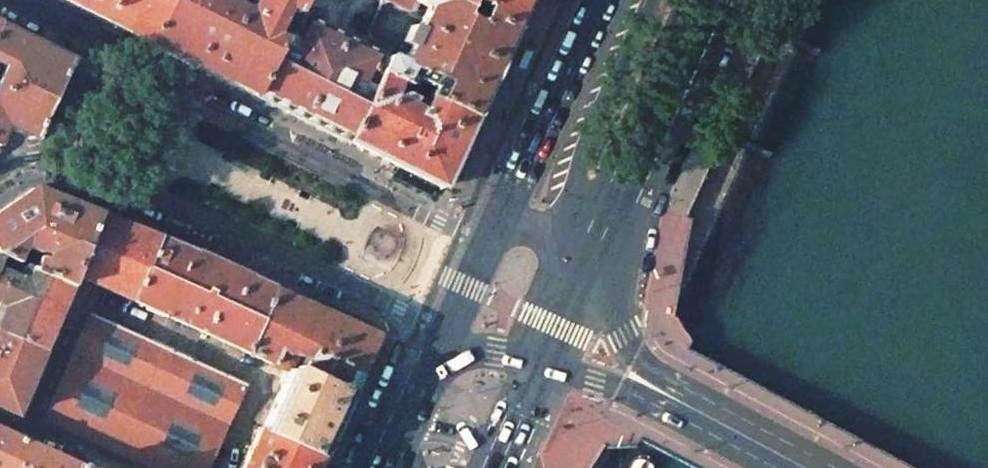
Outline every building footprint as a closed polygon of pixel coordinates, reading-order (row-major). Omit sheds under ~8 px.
[(98,18),(148,43),(170,0),(62,0),(98,18)] [(148,43),(186,61),(255,95),(283,39),(274,35),(287,8),(296,13),(303,0),(254,0),(248,11),(226,0),(170,0),(148,43)] [(449,0),(381,0),(379,6),(389,2),(410,12),(414,10),(417,2),(427,7),(401,63),(387,57),(379,73),(398,82),(408,86),(412,78),(432,88),(428,95),(429,96),(474,116),(513,29),(449,0)] [(513,29),(526,0),(449,0),(513,29)] [(283,39),(255,95),(294,115),(299,117),(339,34),(304,17),(303,19),(295,15),(283,39)] [(0,27),(0,132),(3,127),(31,140),(48,104),(67,61),(22,38),(0,27)] [(835,29),(829,33),(758,184),(755,193),(758,203),(763,206),(774,206),(780,200),(851,48),(854,41),(849,33),(843,29),(835,29)] [(339,34),(299,117),(347,141),(379,73),(373,70),(381,55),(339,34)] [(524,69),(531,54),(524,50),(517,65),(524,69)] [(444,183),(474,116),(429,96),(423,108),(424,110),(421,112),(420,111),(410,106),(414,99),(406,95),(402,103),(392,98),(390,98),(390,94),(392,94),(398,82),(379,73),(347,141),(398,167),(436,185),(441,188),(444,183)] [(36,253),(39,254),(41,254),(43,253),(42,260),(35,273),(67,286),(72,274),(97,215),(59,200),(32,189),(0,210),(0,258),(14,264),(20,250),(23,245),(25,248),(27,249),(36,253)] [(121,225),(97,215),(72,274),(128,299),(155,239),(121,225)] [(214,262),(196,254),(155,239),(128,299),(187,326),(246,352),(272,289),(247,278),(247,277),(214,262)] [(40,351),(67,286),(35,273),(19,266),(15,277),(0,271),(0,334),(40,351)] [(297,369),(349,393),(350,393),(374,338),(376,335),(373,334),(326,312),(325,313),(310,307),(272,289),(246,352),(288,372),(294,375),(297,369)] [(89,313),(44,418),(153,467),(208,467),(246,385),(175,352),(89,313)] [(0,334),(0,409),(14,415),(40,351),(0,334)] [(320,457),(349,393),(297,369),(294,375),(288,372),(262,430),(320,457)] [(262,430),(258,428),(248,451),(285,467),(316,467),(321,457),(320,457),(262,430)] [(0,430),(0,467),(78,467),(79,466),(74,464),(0,430)] [(248,451),(240,467),(285,467),(248,451)]
